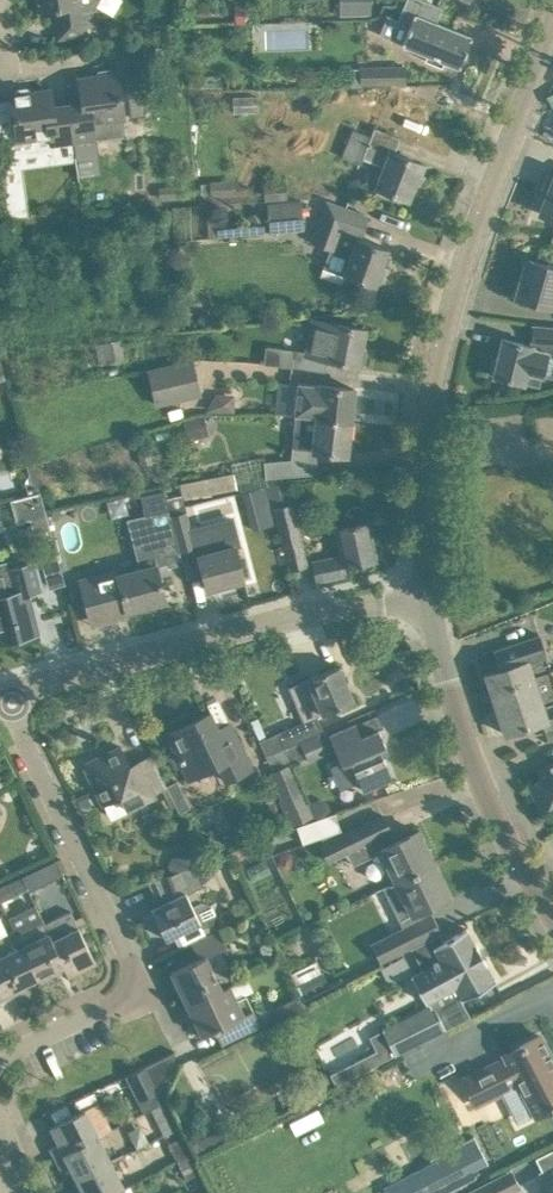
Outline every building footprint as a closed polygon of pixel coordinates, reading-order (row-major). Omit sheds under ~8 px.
[(38,11),(54,9),(58,38),(87,34),(85,16),(90,15),(98,0),(37,0),(38,11)] [(339,9),(370,9),(370,0),(339,0),(339,9)] [(460,67),(472,37),(436,22),(442,6),(427,0),(406,0),(398,20),(410,25),(403,41),(403,40),(402,43),(427,53),(425,59),(442,66),(444,60),(460,67)] [(245,4),(235,4),(236,23),(246,23),(245,4)] [(361,65),(361,83),(406,83),(406,65),(361,65)] [(125,130),(124,118),(118,72),(114,72),(111,68),(98,69),(96,75),(79,77),(82,97),(67,99),(73,144),(97,141),(97,139),(122,135),(125,130)] [(222,78),(204,78),(204,88),(222,88),(222,78)] [(73,144),(67,99),(52,101),(50,89),(31,91),(31,90),(28,88),(16,90),(14,93),(14,94),(11,94),(15,121),(5,122),(9,144),(50,139),(52,147),(73,144)] [(141,94),(131,96),(133,112),(143,110),(147,110),(145,94),(141,94)] [(233,112),(259,112),(258,95),(233,96),(233,112)] [(336,120),(329,148),(342,151),(348,123),(336,120)] [(394,152),(400,137),(374,126),(370,137),(353,131),(343,157),(360,163),(362,156),(385,165),(376,186),(408,199),(422,163),(394,152)] [(18,175),(4,177),(7,198),(21,196),(18,175)] [(349,180),(346,187),(350,195),(357,198),(364,195),(367,187),(364,180),(357,176),(349,180)] [(540,212),(552,217),(552,178),(540,212)] [(233,179),(210,180),(211,195),(234,193),(233,179)] [(263,183),(265,200),(288,198),(286,181),(263,183)] [(176,185),(158,186),(159,199),(176,198),(176,185)] [(304,229),(301,200),(267,203),(270,232),(304,229)] [(343,274),(344,274),(375,286),(376,282),(378,283),(381,282),(386,269),(385,266),(382,265),(388,248),(361,238),(369,215),(327,200),(312,242),(334,250),(335,248),(350,254),(343,274)] [(552,308),(552,266),(526,258),(514,296),(552,308)] [(365,328),(336,322),(335,324),(314,320),(311,336),(306,355),(328,358),(358,364),(358,361),(363,360),(365,349),(361,346),(365,328)] [(536,324),(536,325),(533,325),(532,341),(533,341),(532,345),(502,337),(497,358),(493,358),(490,369),(494,371),(493,375),(524,383),(525,382),(539,386),(541,375),(542,375),(548,350),(552,351),(552,326),(536,324)] [(125,358),(121,338),(96,343),(100,363),(125,358)] [(266,346),(264,363),(292,366),(292,365),(293,349),(266,346)] [(202,395),(193,358),(147,368),(155,406),(202,395)] [(350,421),(354,388),(321,384),(321,385),(301,383),(300,397),(320,400),(318,417),(350,421)] [(481,476),(538,481),(538,480),(542,480),(544,457),(540,457),(542,435),(552,431),(552,404),(522,414),(520,433),(514,432),(514,431),(498,430),(498,431),(499,432),(498,441),(485,440),(481,476)] [(204,413),(183,419),(188,440),(209,434),(204,413)] [(347,454),(350,421),(318,417),(316,434),(295,431),(293,446),(291,458),(264,461),(266,477),(281,476),(318,473),(317,451),(347,454)] [(233,473),(180,483),(183,499),(184,499),(236,488),(233,473)] [(308,564),(293,505),(292,503),(296,502),(291,479),(282,482),(278,482),(267,484),(272,504),(290,569),(308,564)] [(31,482),(25,483),(28,494),(40,490),(38,482),(37,480),(31,482)] [(267,484),(243,491),(248,510),(272,504),(267,484)] [(169,508),(166,498),(163,488),(140,494),(145,513),(127,518),(140,568),(99,579),(98,574),(80,579),(90,619),(166,600),(157,565),(167,563),(168,566),(178,564),(177,560),(181,559),(180,551),(169,508)] [(28,494),(12,498),(18,520),(31,516),(37,538),(52,534),(40,490),(28,494)] [(169,508),(180,551),(196,547),(196,546),(185,504),(169,508)] [(313,563),(316,579),(345,574),(344,567),(377,560),(368,520),(366,514),(363,508),(357,506),(351,507),(346,512),(346,518),(347,524),(334,527),(341,556),(313,563)] [(195,525),(191,526),(196,546),(196,547),(198,554),(207,588),(244,579),(235,546),(239,545),(241,545),(233,518),(196,528),(195,525)] [(66,574),(55,537),(38,542),(48,579),(66,574)] [(0,551),(0,641),(0,643),(36,633),(26,594),(43,590),(35,560),(17,565),(12,548),(0,551)] [(491,690),(551,670),(547,657),(549,656),(541,634),(493,649),(500,668),(486,673),(491,690)] [(318,733),(324,731),(317,715),(354,700),(339,664),(289,686),(304,721),(260,740),(267,756),(284,748),(300,741),(318,733)] [(505,732),(546,719),(542,706),(552,702),(552,676),(551,670),(491,690),(505,732)] [(173,729),(167,732),(189,778),(218,765),(226,780),(251,768),(233,729),(220,735),(209,712),(195,719),(193,715),(188,713),(173,720),(171,726),(173,729)] [(356,723),(330,735),(341,762),(338,764),(331,767),(340,788),(355,782),(359,780),(363,789),(392,777),(380,747),(386,744),(379,729),(361,736),(356,723)] [(318,733),(300,741),(306,756),(308,760),(326,752),(326,751),(318,733)] [(300,741),(284,748),(290,763),(291,763),(306,756),(300,741)] [(121,747),(85,764),(103,802),(109,814),(126,805),(162,787),(172,807),(176,805),(167,785),(152,755),(130,766),(121,747)] [(267,756),(273,770),(270,772),(292,823),(313,813),(291,763),(290,763),(284,748),(267,756)] [(538,769),(541,777),(528,782),(540,809),(552,803),(552,762),(538,769)] [(167,785),(176,805),(179,812),(190,806),(177,780),(167,785)] [(341,829),(335,812),(297,825),(303,842),(341,829)] [(383,814),(320,846),(328,862),(347,852),(355,849),(361,861),(371,855),(374,860),(368,863),(365,870),(369,877),(376,879),(382,876),(385,869),(381,862),(386,860),(397,880),(434,863),(417,830),(396,840),(383,814)] [(204,841),(210,857),(228,852),(224,843),(213,837),(204,841)] [(291,867),(294,858),(291,852),(285,850),(281,853),(278,863),(280,868),(286,870),(291,867)] [(28,891),(63,874),(57,860),(21,877),(28,891)] [(434,863),(397,880),(383,886),(403,926),(371,942),(381,961),(411,946),(440,932),(441,932),(433,915),(432,916),(427,905),(449,895),(434,863)] [(157,878),(149,882),(160,904),(152,908),(166,938),(200,922),(202,926),(213,921),(216,912),(211,903),(202,900),(198,903),(192,891),(188,884),(200,880),(194,864),(180,869),(157,878)] [(13,895),(8,884),(0,888),(0,901),(13,895)] [(96,963),(79,926),(71,910),(45,923),(43,924),(63,964),(63,965),(69,976),(70,975),(68,971),(77,967),(79,970),(96,963)] [(43,924),(45,923),(41,915),(13,929),(37,977),(63,965),(63,964),(43,924)] [(13,929),(7,931),(0,917),(0,967),(11,990),(37,977),(13,929)] [(187,1004),(229,984),(235,981),(228,966),(219,970),(210,952),(226,944),(218,928),(191,942),(198,957),(171,970),(187,1004)] [(427,1002),(439,995),(444,1006),(461,996),(462,998),(496,980),(495,978),(495,979),(486,963),(487,963),(476,944),(475,944),(467,929),(467,928),(444,940),(440,932),(411,946),(423,967),(411,974),(427,1002)] [(11,990),(0,967),(0,1000),(3,998),(2,994),(11,990)] [(324,977),(299,990),(301,994),(305,1002),(330,990),(324,977)] [(215,1028),(222,1043),(259,1025),(245,995),(237,999),(229,984),(187,1004),(194,1017),(190,1019),(197,1035),(202,1033),(202,1034),(215,1028)] [(282,1020),(307,1007),(301,994),(276,1007),(282,1020)] [(382,1028),(395,1054),(446,1029),(433,1003),(382,1028)] [(377,1049),(330,1073),(335,1084),(347,1078),(395,1054),(390,1044),(382,1028),(369,1035),(377,1049)] [(540,1035),(504,1053),(507,1058),(465,1079),(476,1104),(501,1091),(510,1108),(528,1099),(536,1114),(552,1106),(552,1059),(540,1035)] [(144,1112),(151,1108),(161,1103),(157,1095),(176,1052),(175,1050),(126,1075),(144,1112)] [(160,1125),(169,1120),(161,1103),(151,1108),(160,1125)] [(55,1157),(99,1135),(85,1108),(50,1126),(58,1142),(50,1147),(55,1157)] [(76,1178),(111,1160),(99,1135),(55,1157),(60,1167),(69,1163),(76,1178)] [(385,1186),(388,1192),(442,1192),(476,1175),(474,1171),(487,1164),(473,1136),(430,1157),(433,1162),(385,1186)] [(177,1160),(188,1155),(180,1137),(169,1143),(177,1160)] [(130,1185),(138,1180),(125,1155),(112,1161),(111,1160),(76,1178),(84,1192),(115,1192),(130,1185)] [(188,1155),(177,1160),(186,1179),(197,1173),(188,1155)] [(543,1171),(540,1172),(551,1192),(552,1192),(552,1166),(543,1171)] [(499,1176),(467,1192),(508,1192),(499,1176)]
